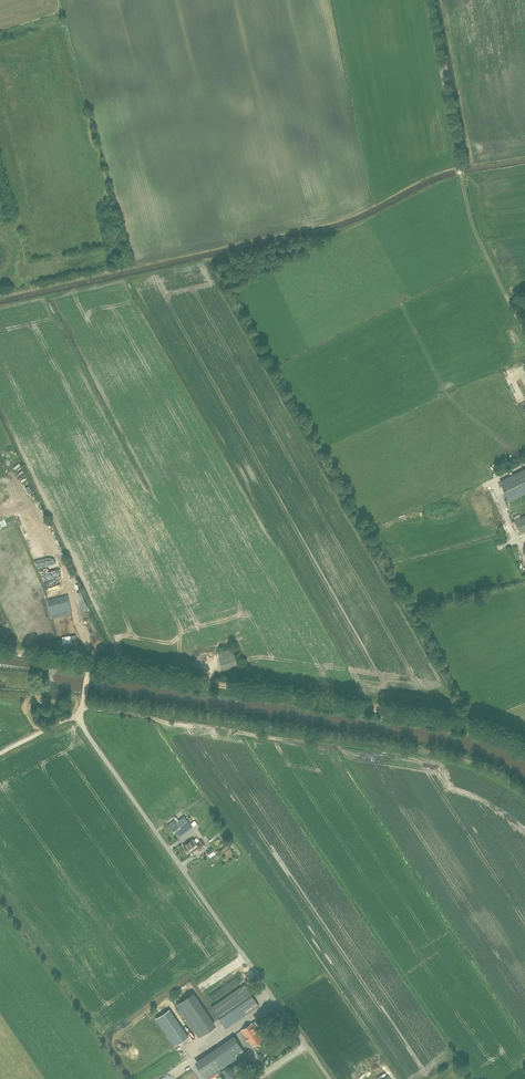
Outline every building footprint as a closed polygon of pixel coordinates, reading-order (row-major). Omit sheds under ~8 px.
[(500,482),(510,501),(524,493),(524,469),(500,482)] [(515,520),(522,533),(524,532),(524,515),(515,520)] [(70,601),(49,605),(53,618),(73,613),(70,601)] [(59,639),(60,647),(64,646),(64,647),(78,644),(77,634),(63,637),(63,638),(59,639)] [(237,666),(233,654),(220,658),(223,670),(237,666)] [(174,820),(168,825),(178,838),(193,827),(185,817),(177,823),(174,820)] [(201,840),(196,843),(193,839),(184,845),(186,848),(185,849),(187,851),(188,851),(189,852),(191,850),(194,854),(205,846),(201,840)] [(207,850),(210,855),(216,851),(212,846),(207,850)] [(230,846),(222,851),(229,861),(237,856),(230,846)] [(225,969),(228,975),(243,967),(241,962),(225,969)] [(259,1006),(245,985),(212,1007),(226,1028),(259,1006)] [(190,995),(177,1004),(199,1036),(212,1027),(190,995)] [(178,1044),(189,1037),(170,1009),(159,1017),(178,1044)] [(252,1023),(247,1026),(241,1030),(252,1046),(263,1039),(252,1023)] [(245,1052),(237,1040),(198,1067),(206,1078),(245,1052)] [(241,1067),(251,1063),(249,1057),(239,1062),(241,1067)] [(226,1067),(220,1071),(225,1078),(234,1078),(226,1067)]
